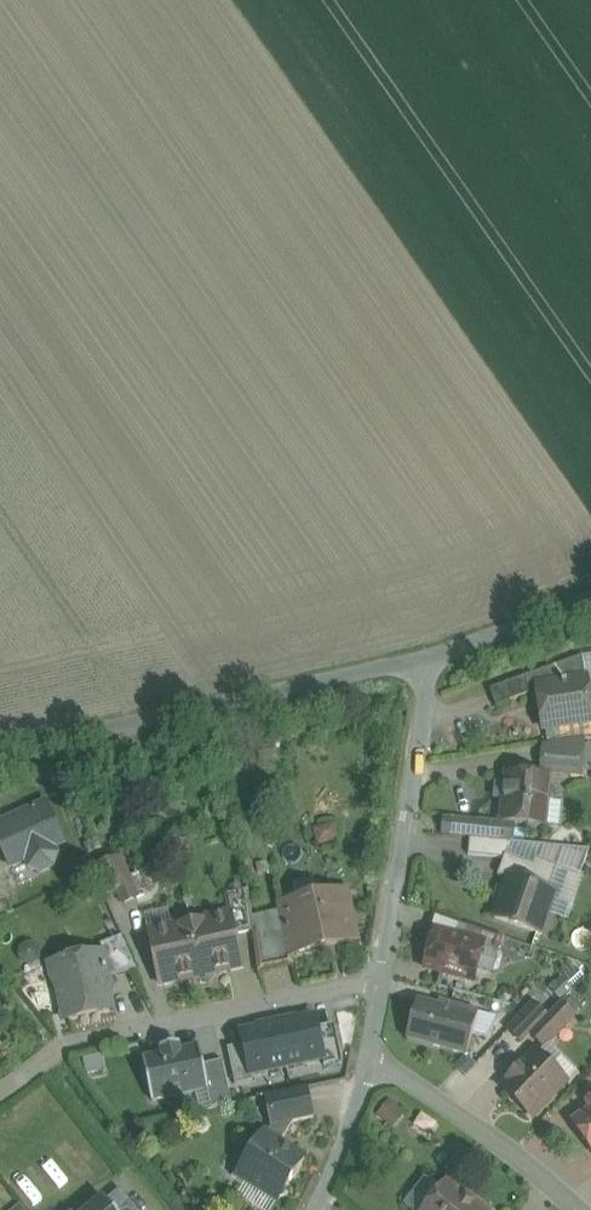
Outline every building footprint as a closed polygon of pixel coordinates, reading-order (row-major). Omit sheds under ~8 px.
[(526,678),(529,695),(540,694),(545,731),(590,724),(590,703),(589,703),(583,658),(526,678)] [(526,678),(490,691),(496,707),(529,695),(526,678)] [(585,741),(543,747),(541,773),(581,777),(585,741)] [(515,776),(507,775),(502,823),(526,825),(529,829),(537,830),(541,827),(544,827),(549,780),(529,778),(526,774),(519,773),(515,776)] [(11,869),(26,861),(29,868),(41,873),(54,867),(58,856),(55,849),(64,844),(47,804),(0,824),(0,844),(11,869)] [(511,843),(470,839),(468,856),(504,860),(505,856),(506,857),(511,843)] [(506,857),(505,856),(504,860),(498,877),(508,880),(495,920),(546,938),(552,920),(546,918),(554,894),(550,893),(558,868),(535,860),(533,866),(506,857)] [(120,859),(93,870),(105,896),(119,891),(124,904),(138,899),(120,859)] [(248,889),(225,894),(230,915),(231,915),(236,935),(254,932),(252,915),(248,889)] [(347,892),(331,896),(340,939),(357,935),(347,892)] [(331,896),(281,907),(281,909),(291,954),(330,946),(328,941),(340,939),(331,896)] [(291,954),(281,909),(252,915),(254,932),(259,972),(293,965),(291,954)] [(230,915),(191,923),(203,979),(211,978),(210,974),(243,967),(236,935),(231,915),(230,915)] [(191,923),(149,932),(160,985),(195,977),(196,981),(203,979),(191,923)] [(475,929),(457,923),(453,937),(464,940),(463,942),(470,944),(475,929)] [(499,937),(475,929),(470,944),(482,947),(482,948),(494,952),(499,937)] [(453,937),(436,932),(426,969),(473,982),(482,948),(482,947),(470,944),(463,942),(464,940),(453,937)] [(122,937),(101,945),(103,954),(104,954),(110,978),(138,972),(122,937)] [(103,954),(50,966),(53,980),(62,986),(69,1019),(109,1010),(105,994),(111,986),(110,978),(104,954),(103,954)] [(478,1014),(448,1005),(447,1009),(418,1001),(407,1041),(467,1057),(478,1014)] [(547,1018),(531,1035),(545,1049),(575,1017),(561,1004),(547,1018)] [(534,1005),(508,1031),(522,1044),(531,1035),(547,1018),(534,1005)] [(287,1067),(324,1059),(316,1018),(279,1025),(287,1067)] [(251,1074),(287,1067),(279,1025),(242,1033),(251,1074)] [(200,1047),(181,1051),(179,1045),(161,1049),(162,1055),(143,1059),(152,1102),(208,1091),(209,1090),(204,1066),(200,1047)] [(536,1054),(523,1068),(522,1066),(508,1081),(510,1082),(505,1087),(516,1099),(515,1101),(532,1118),(566,1083),(536,1054)] [(232,1105),(223,1061),(204,1066),(209,1090),(208,1091),(212,1109),(232,1105)] [(288,1093),(265,1098),(272,1128),(294,1124),(314,1119),(308,1088),(288,1093)] [(392,1128),(406,1113),(391,1098),(377,1113),(392,1128)] [(590,1111),(571,1123),(590,1152),(590,1107),(590,1111)] [(267,1136),(264,1134),(244,1166),(241,1164),(232,1177),(245,1186),(247,1183),(278,1203),(280,1199),(284,1198),(288,1193),(287,1189),(305,1160),(281,1144),(294,1124),(272,1128),(267,1136)] [(448,1182),(426,1209),(483,1209),(448,1182)] [(104,1200),(90,1209),(112,1209),(104,1200)]
